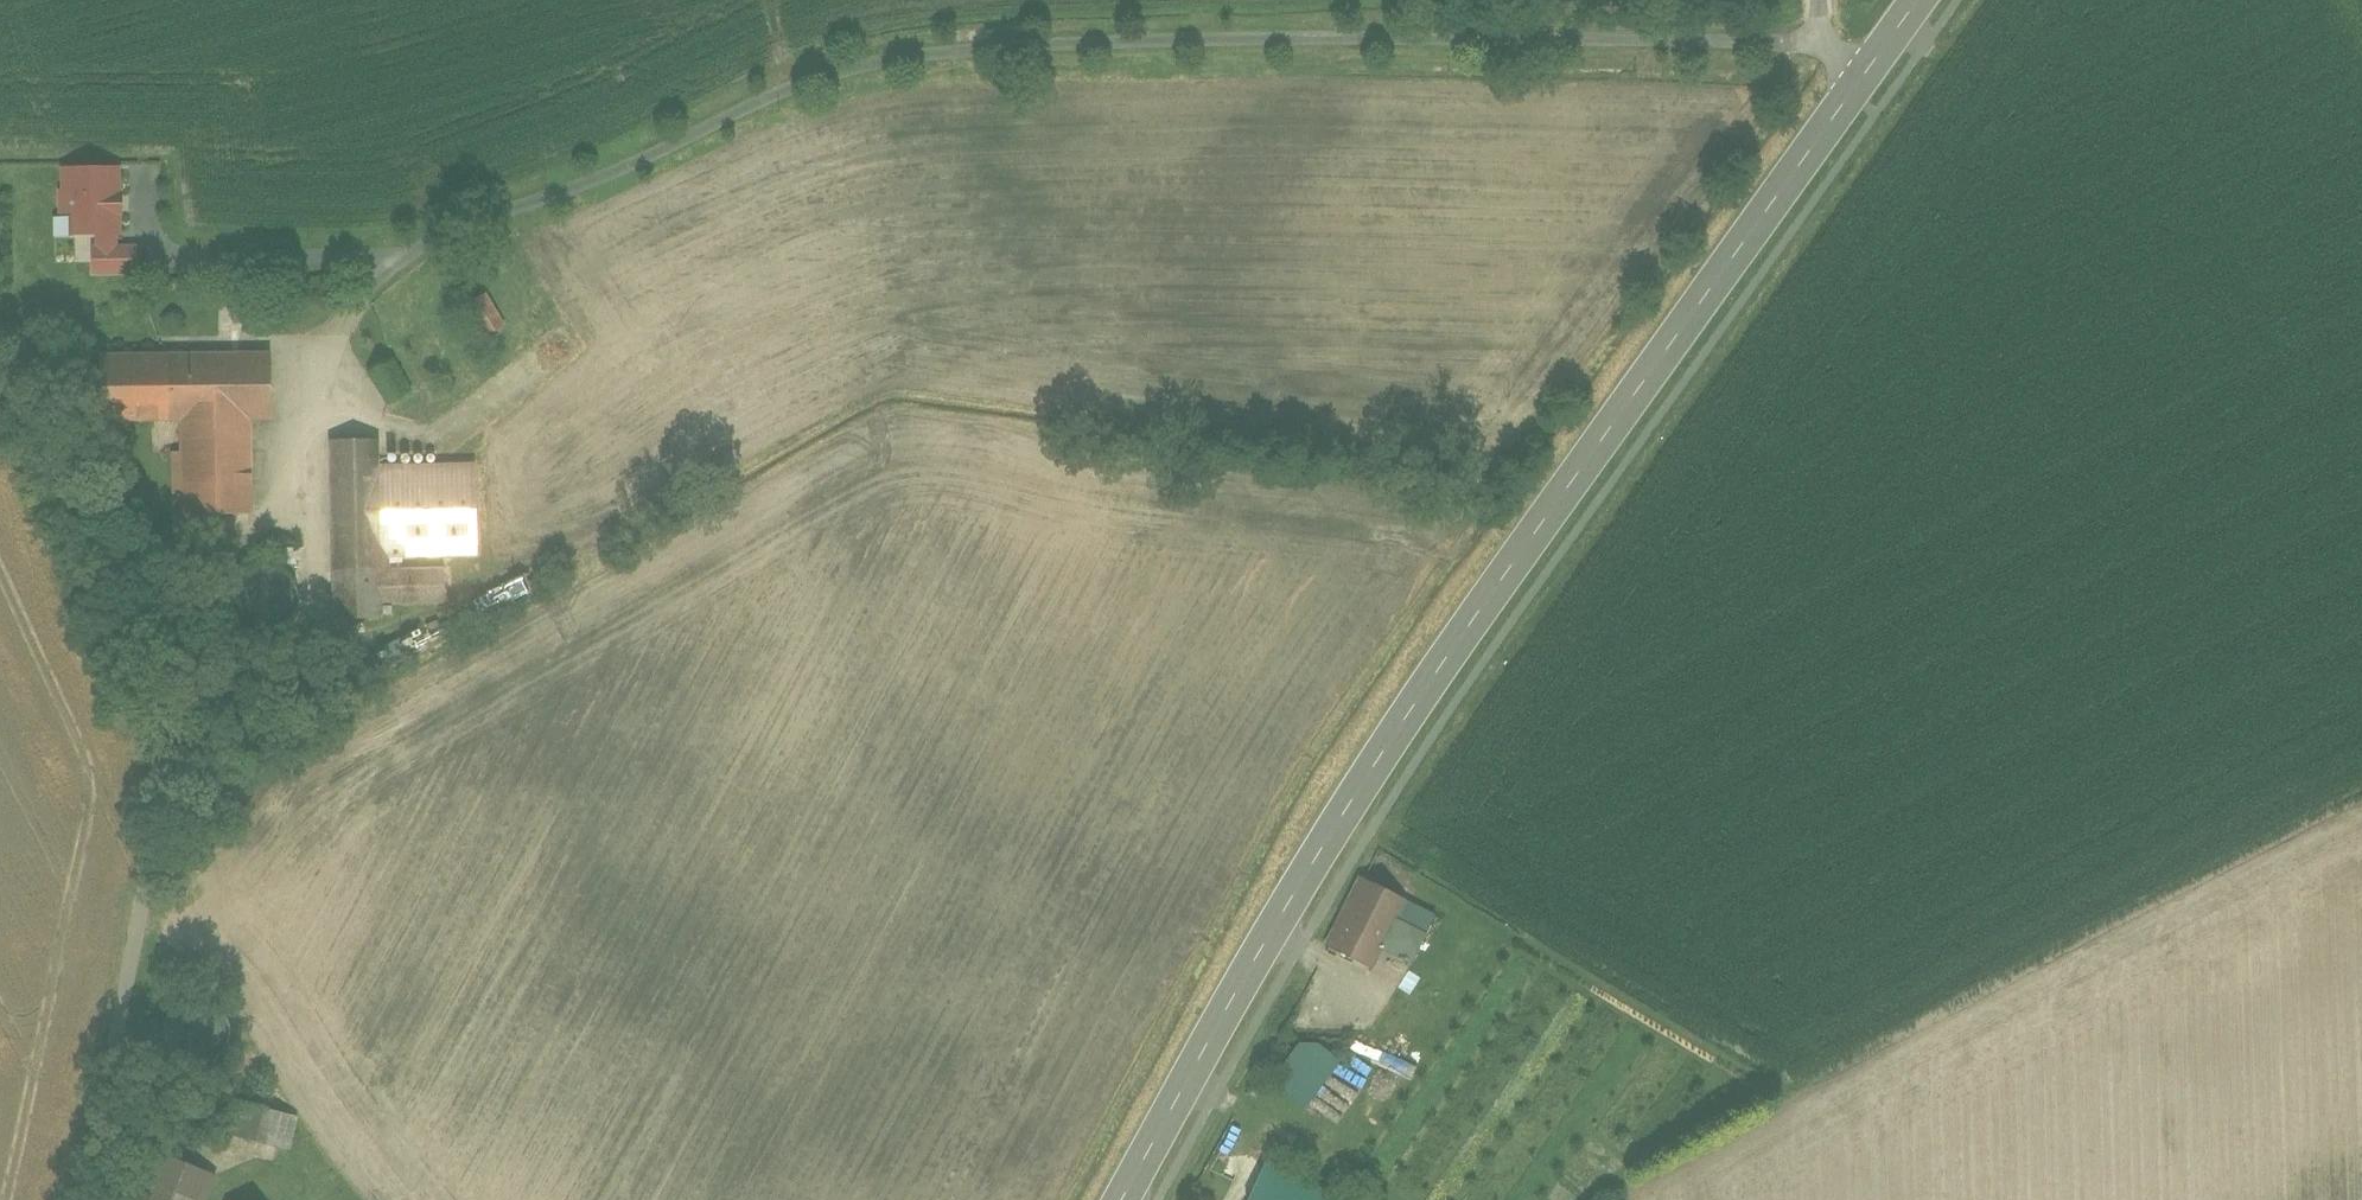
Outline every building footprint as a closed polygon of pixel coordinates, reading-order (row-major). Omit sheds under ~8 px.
[(127,169),(62,169),(62,219),(78,219),(78,244),(97,244),(97,281),(144,281),(144,242),(127,242),(127,169)] [(509,330),(488,297),(469,308),(490,342),(509,330)] [(273,357),(109,363),(111,428),(180,426),(183,523),(253,521),(250,426),(275,425),(273,357)] [(384,443),(327,444),(330,627),(386,626),(386,608),(446,608),(445,574),(387,575),(387,557),(475,556),(474,470),(385,472),(384,443)] [(1367,867),(1328,937),(1371,961),(1383,938),(1407,896),(1410,891),(1367,867)] [(1383,938),(1414,955),(1438,913),(1407,896),(1383,938)] [(1341,1057),(1307,1032),(1274,1076),(1309,1101),(1341,1057)] [(242,1136),(292,1149),(301,1117),(250,1103),(242,1136)] [(1267,1153),(1249,1190),(1268,1199),(1362,1199),(1267,1153)] [(216,1178),(160,1156),(142,1199),(207,1199),(216,1178)] [(1249,1190),(1244,1199),(1268,1199),(1249,1190)]
